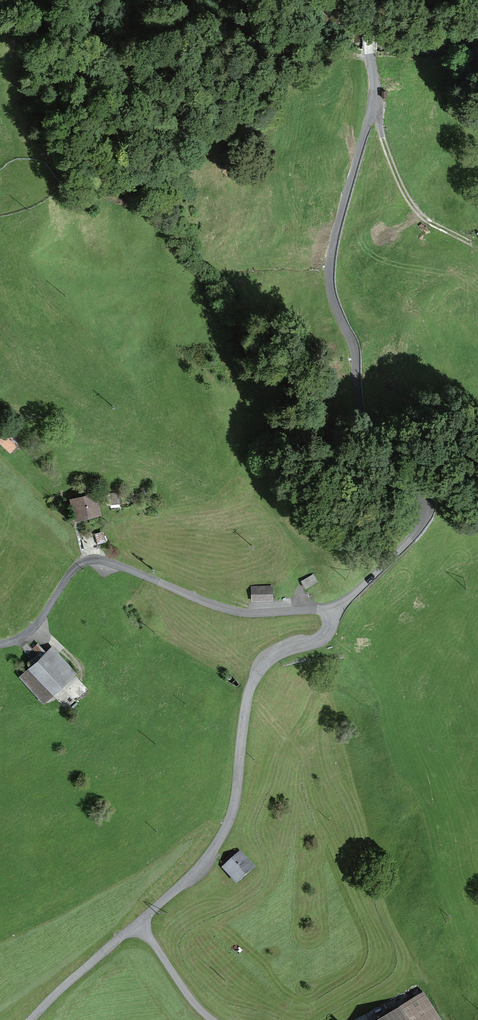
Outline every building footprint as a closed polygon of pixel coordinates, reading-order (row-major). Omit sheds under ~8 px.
[(0,421),(0,443),(9,452),(20,441),(0,421)] [(96,496),(73,500),(77,519),(100,514),(96,496)] [(82,531),(85,548),(99,546),(96,528),(82,531)] [(313,573),(301,579),(306,588),(318,582),(313,574),(313,573)] [(273,590),(250,590),(250,599),(273,599),(273,590)] [(50,643),(17,673),(20,676),(42,699),(74,669),(50,643)] [(239,850),(221,865),(234,881),(252,866),(239,850)] [(377,1019),(441,1019),(425,992),(377,1019)]
